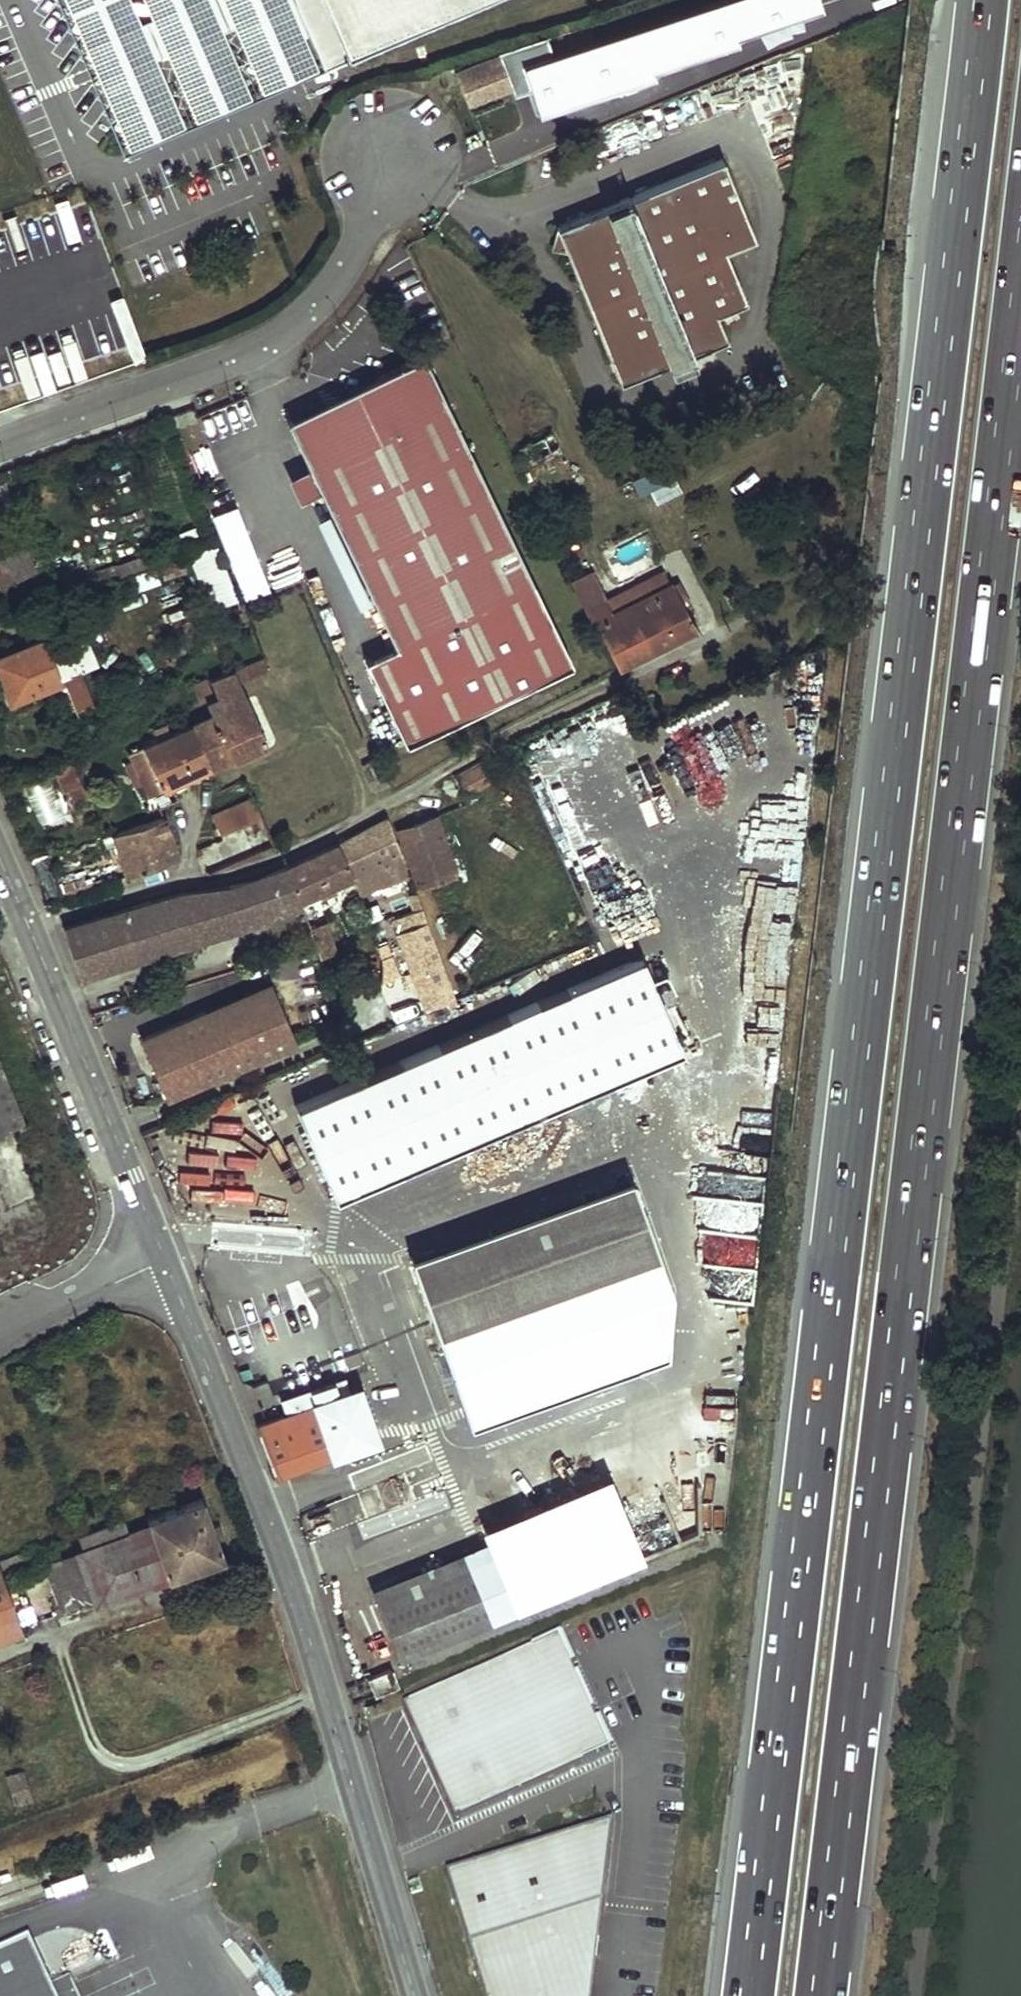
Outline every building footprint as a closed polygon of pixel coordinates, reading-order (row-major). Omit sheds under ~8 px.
[(127,154),(349,59),(327,10),(305,20),(297,0),(61,0),(127,154)] [(305,20),(327,10),(349,59),(486,0),(297,0),(305,20)] [(552,58),(518,69),(526,93),(535,118),(653,79),(648,72),(738,45),(733,39),(820,13),(815,0),(726,0),(552,58)] [(552,58),(545,36),(499,51),(501,56),(457,70),(455,64),(423,74),(429,82),(436,80),(440,92),(459,86),(467,112),(526,93),(518,69),(552,58)] [(722,157),(555,227),(558,234),(555,247),(565,251),(620,382),(726,337),(716,313),(746,301),(725,249),(754,236),(722,157)] [(366,412),(298,444),(308,466),(319,490),(393,646),(364,660),(403,745),(569,665),(427,361),(374,387),(369,391),(361,397),(360,402),(366,412)] [(369,391),(374,387),(289,425),(298,444),(366,412),(360,402),(361,397),(369,391)] [(647,504),(677,493),(666,465),(636,477),(647,504)] [(297,501),(319,490),(308,466),(286,476),(297,501)] [(214,542),(186,552),(207,609),(235,600),(214,542)] [(10,578),(1,553),(0,554),(0,582),(10,578)] [(180,555),(156,563),(161,579),(186,570),(180,555)] [(153,565),(123,575),(129,591),(158,581),(153,565)] [(644,596),(671,582),(663,567),(638,579),(644,596)] [(592,569),(570,579),(591,624),(595,622),(616,665),(693,626),(682,604),(671,582),(644,596),(611,612),(604,598),(606,597),(592,569)] [(671,582),(682,604),(689,601),(677,578),(671,582)] [(248,624),(239,604),(224,610),(228,619),(227,620),(232,629),(248,624)] [(0,653),(0,680),(7,698),(77,670),(72,657),(62,661),(59,654),(49,657),(42,637),(0,653)] [(233,667),(237,676),(265,665),(262,656),(233,667)] [(265,741),(237,676),(233,667),(209,676),(215,693),(205,698),(212,715),(192,725),(208,767),(265,741)] [(80,678),(64,685),(75,712),(91,705),(80,678)] [(206,679),(191,684),(198,699),(212,693),(206,679)] [(157,739),(170,734),(165,722),(152,729),(157,739)] [(208,767),(192,725),(170,734),(157,739),(128,751),(147,794),(161,788),(175,782),(208,767)] [(66,778),(77,773),(71,760),(54,767),(63,789),(69,787),(66,778)] [(479,764),(458,775),(467,792),(488,781),(479,764)] [(77,773),(66,778),(69,787),(74,799),(86,795),(77,773)] [(166,799),(180,794),(175,782),(161,788),(166,799)] [(196,847),(203,874),(275,844),(253,794),(210,812),(214,827),(215,835),(213,841),(196,847)] [(404,809),(391,812),(397,830),(427,911),(429,910),(431,915),(437,913),(436,908),(464,897),(436,815),(411,825),(404,809)] [(165,815),(114,832),(118,846),(112,848),(117,861),(122,859),(128,875),(180,858),(165,815)] [(385,815),(285,864),(298,898),(371,864),(375,872),(384,882),(406,874),(385,815)] [(181,890),(61,924),(77,974),(241,924),(239,919),(298,898),(285,864),(256,878),(196,891),(181,890)] [(87,889),(104,883),(101,876),(84,882),(87,889)] [(832,908),(823,912),(825,916),(828,922),(837,918),(832,908)] [(428,1005),(454,995),(433,941),(408,950),(428,1005)] [(641,953),(297,1100),(337,1194),(680,1046),(641,953)] [(266,956),(268,962),(275,960),(272,954),(266,956)] [(141,1036),(166,1096),(293,1042),(268,982),(141,1036)] [(25,1123),(0,1062),(0,1133),(25,1123)] [(511,1218),(408,1255),(463,1406),(745,1304),(719,1234),(659,1255),(631,1176),(511,1218)] [(289,1414),(255,1425),(273,1474),(283,1470),(334,1452),(332,1446),(357,1437),(362,1433),(366,1427),(368,1424),(369,1420),(368,1416),(367,1410),(365,1406),(362,1403),(358,1400),(355,1399),(352,1398),(348,1397),(342,1380),(284,1400),(289,1414)] [(369,1437),(373,1430),(366,1427),(362,1433),(369,1437)] [(699,1466),(694,1453),(606,1490),(612,1502),(642,1489),(699,1466)] [(699,1466),(642,1489),(644,1494),(651,1491),(653,1497),(647,1500),(665,1546),(666,1546),(722,1523),(699,1466)] [(569,1520),(525,1538),(548,1595),(665,1546),(647,1500),(653,1497),(651,1491),(644,1494),(642,1489),(612,1502),(606,1490),(564,1507),(569,1520)] [(76,1552),(94,1602),(221,1556),(200,1498),(147,1517),(149,1526),(128,1533),(124,1519),(77,1536),(82,1549),(76,1552)] [(564,1507),(372,1586),(377,1599),(493,1551),(525,1538),(569,1520),(564,1507)] [(516,1608),(548,1595),(525,1538),(493,1551),(516,1608)] [(665,1546),(548,1595),(556,1615),(673,1566),(665,1546)] [(54,1550),(58,1559),(67,1555),(64,1547),(54,1550)] [(493,1551),(377,1599),(400,1655),(516,1608),(493,1551)] [(62,1602),(66,1612),(94,1602),(76,1552),(67,1555),(58,1559),(45,1563),(55,1593),(59,1591),(62,1602)] [(21,1630),(0,1571),(0,1638),(21,1630)] [(48,1596),(52,1606),(62,1602),(59,1591),(55,1593),(48,1596)] [(516,1608),(400,1655),(409,1675),(524,1628),(516,1608)] [(558,1639),(403,1710),(455,1824),(610,1753),(558,1639)] [(361,1664),(352,1668),(356,1681),(366,1677),(361,1664)] [(388,1667),(366,1676),(373,1693),(394,1684),(388,1667)] [(6,1775),(14,1804),(31,1799),(23,1770),(6,1775)] [(447,1879),(483,1995),(592,1995),(612,1828),(447,1879)] [(30,1945),(0,1959),(0,1995),(54,1995),(30,1945)]
